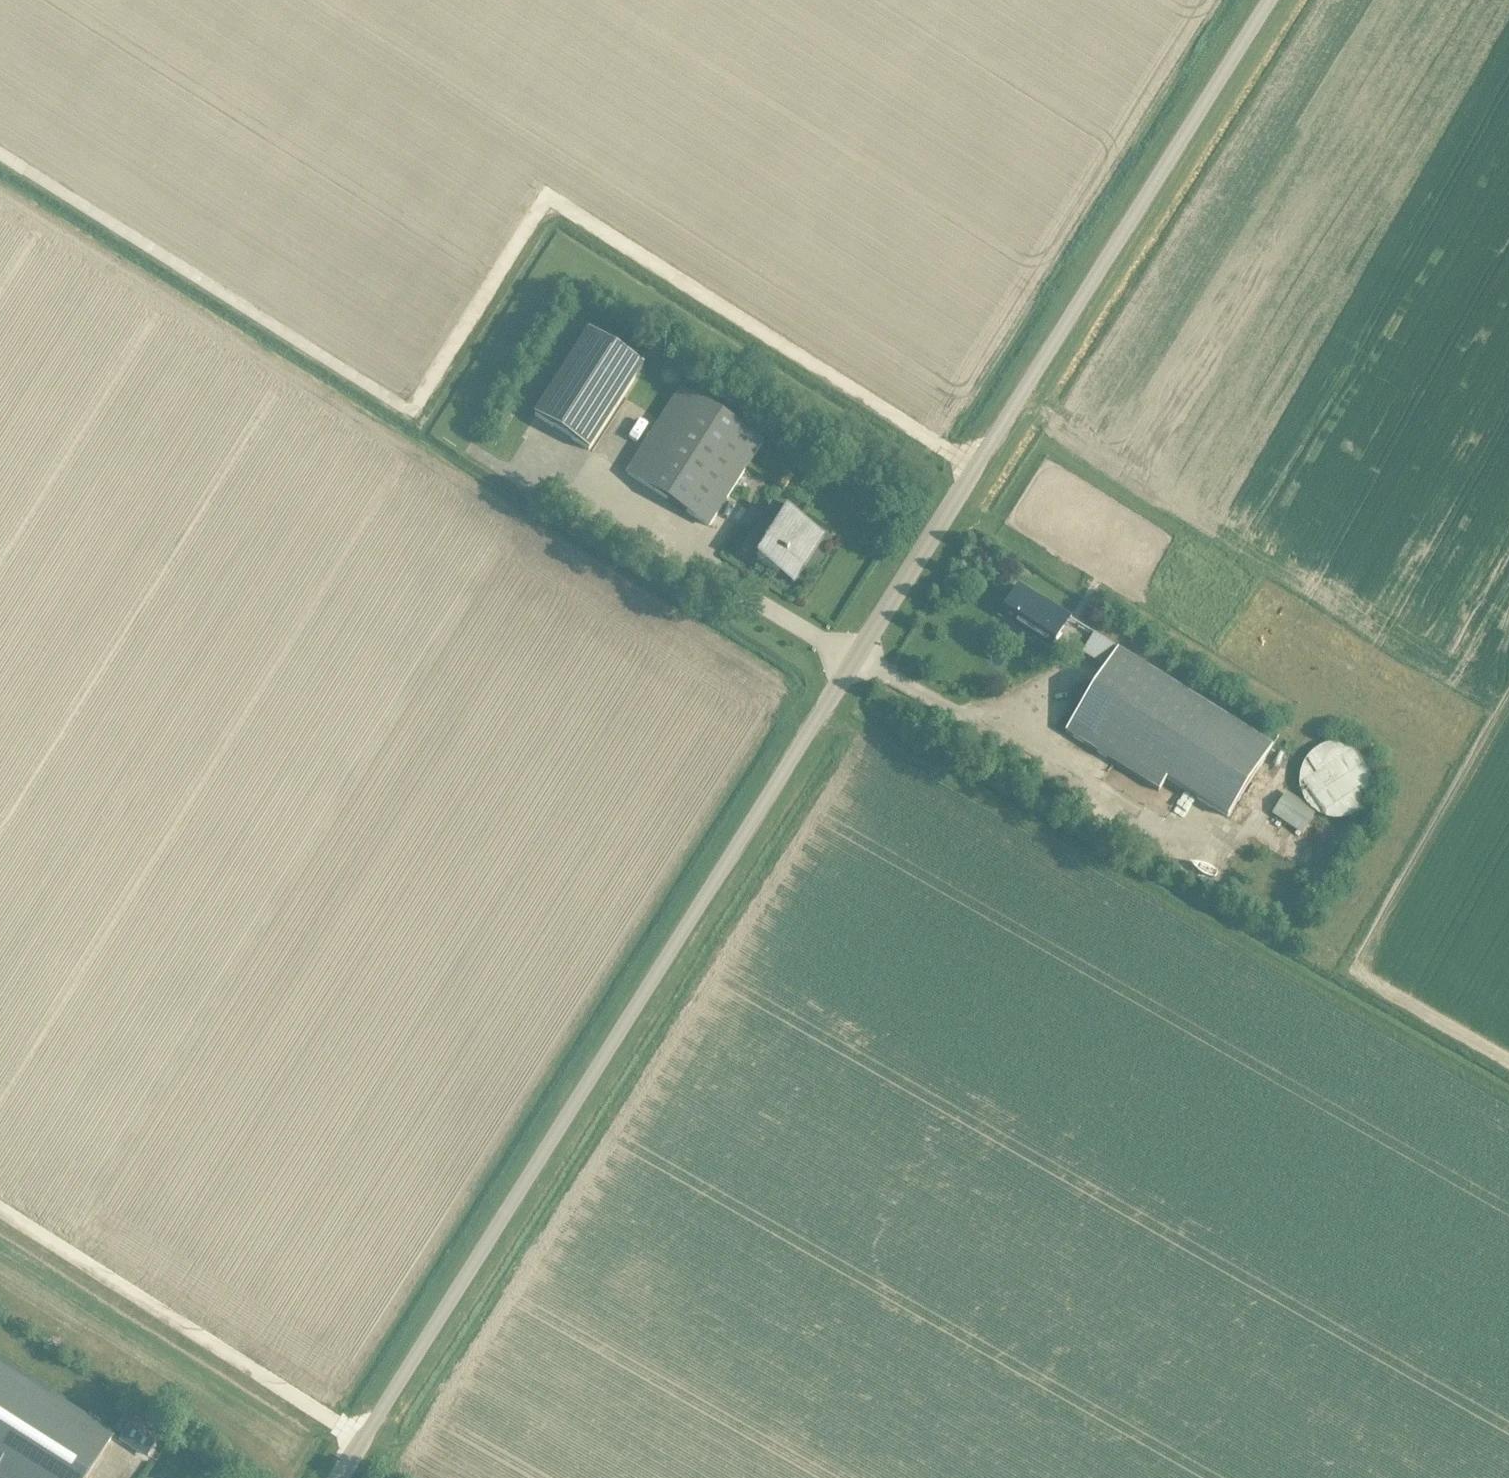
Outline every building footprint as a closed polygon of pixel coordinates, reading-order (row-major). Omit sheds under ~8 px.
[(587,450),(643,362),(589,327),(533,415),(587,450)] [(708,525),(761,441),(681,387),(626,473),(708,525)] [(756,557),(755,558),(777,572),(778,571),(777,570),(782,563),(797,572),(792,580),(791,579),(790,580),(793,582),(822,535),(771,503),(765,512),(766,513),(759,524),(758,523),(750,537),(751,537),(764,545),(757,557),(756,557)] [(1051,644),(1068,616),(1017,585),(1001,613),(1051,644)] [(1227,816),(1271,744),(1116,648),(1064,731),(1158,789),(1165,777),(1227,816)] [(1299,779),(1299,782),(1299,785),(1300,788),(1300,790),(1302,796),(1304,798),(1305,801),(1307,803),(1309,805),(1312,809),(1315,811),(1318,813),(1323,815),(1326,816),(1329,817),(1332,817),(1335,817),(1338,818),(1340,817),(1343,817),(1349,815),(1354,813),(1357,812),(1359,810),(1362,807),(1365,805),(1367,802),(1369,799),(1371,796),(1372,792),(1373,789),(1374,785),(1374,782),(1374,778),(1374,774),(1373,771),(1372,767),(1371,764),(1369,761),(1367,758),(1365,755),(1362,752),(1359,750),(1356,748),(1353,746),(1350,745),(1346,743),(1343,743),(1339,742),(1335,742),(1332,743),(1328,743),(1325,744),(1321,745),(1318,747),(1315,749),(1312,751),(1309,754),(1307,757),(1305,759),(1303,763),(1301,767),(1299,773),(1299,776),(1299,779)] [(1291,820),(1300,799),(1266,784),(1256,805),(1291,820)] [(0,1365),(0,1477),(85,1477),(111,1436),(0,1365)] [(161,1434),(133,1416),(120,1437),(147,1454),(161,1434)]
